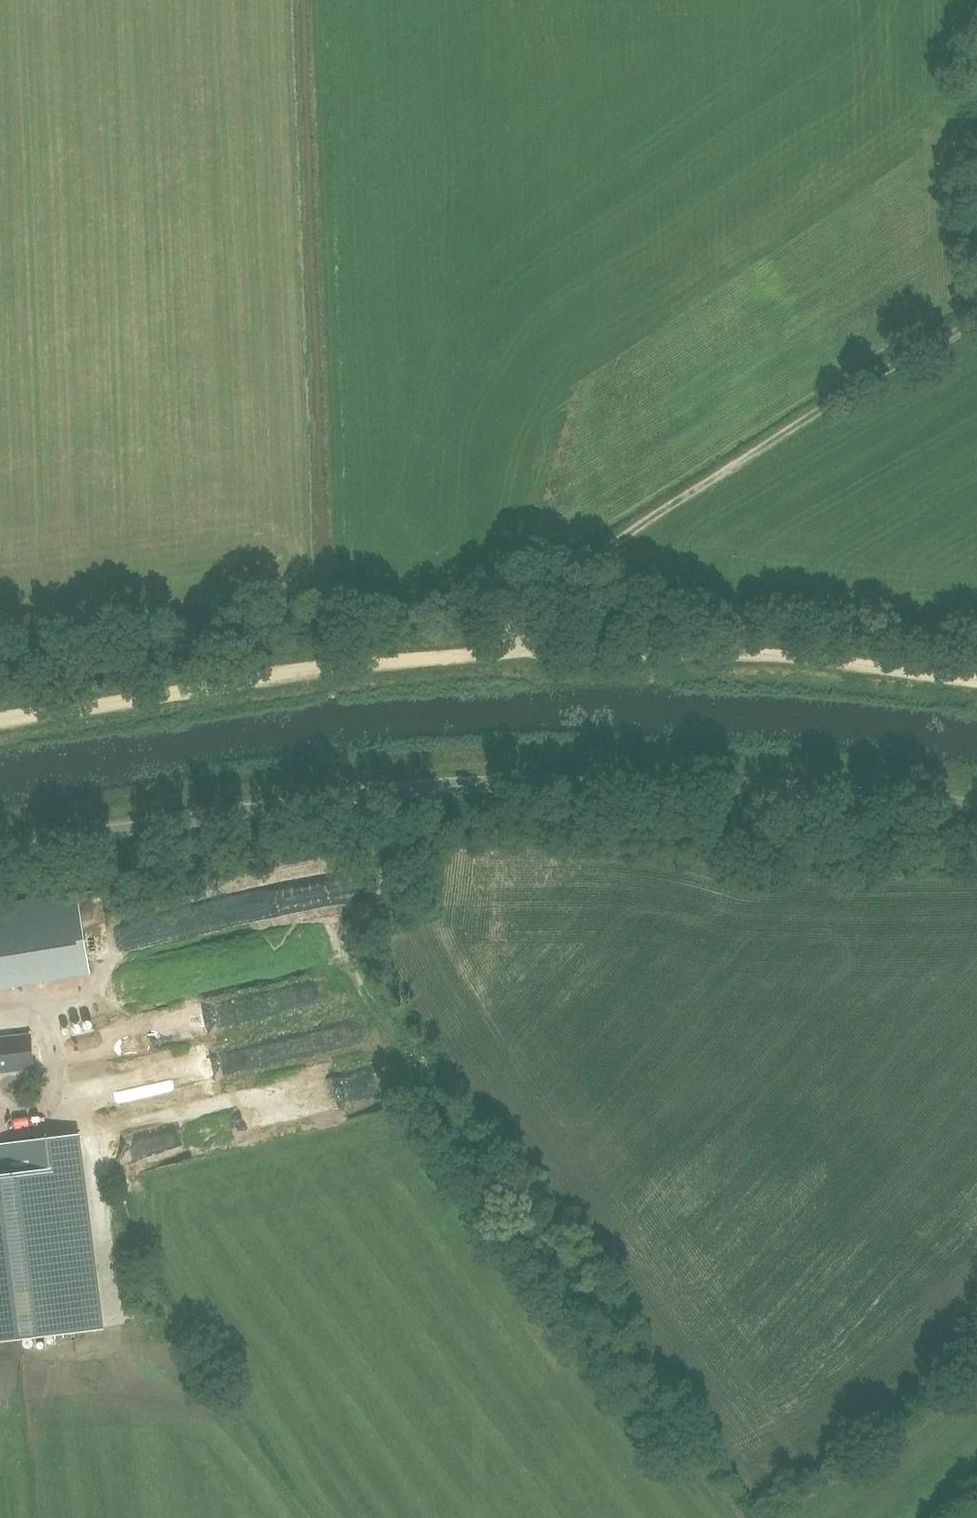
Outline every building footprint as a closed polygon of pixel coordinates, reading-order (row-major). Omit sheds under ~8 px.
[(0,1039),(0,1071),(34,1067),(30,1036),(0,1039)] [(359,1077),(302,1092),(307,1110),(364,1095),(359,1077)] [(51,1333),(51,1338),(60,1337),(59,1332),(97,1327),(76,1137),(0,1146),(0,1338),(51,1333)]
